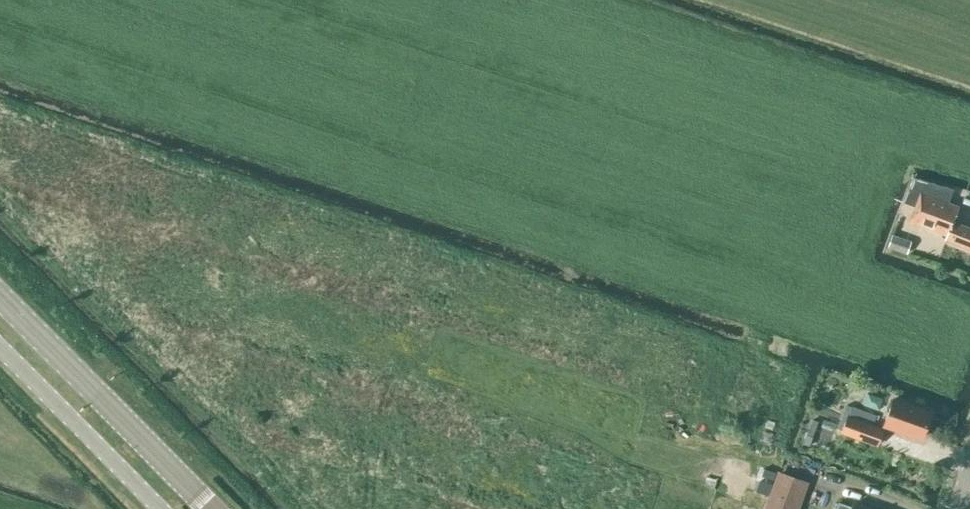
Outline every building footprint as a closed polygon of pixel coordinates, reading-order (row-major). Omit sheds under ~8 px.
[(920,192),(909,220),(946,234),(945,239),(969,248),(969,227),(952,221),(957,206),(920,192)] [(914,241),(894,234),(890,246),(909,254),(914,241)] [(931,410),(894,397),(884,426),(922,439),(931,410)] [(876,444),(882,428),(845,414),(839,431),(876,444)] [(764,508),(799,508),(809,483),(777,472),(764,508)] [(729,505),(738,508),(747,491),(738,487),(729,505)] [(806,504),(819,508),(821,508),(825,499),(810,493),(806,504)]
